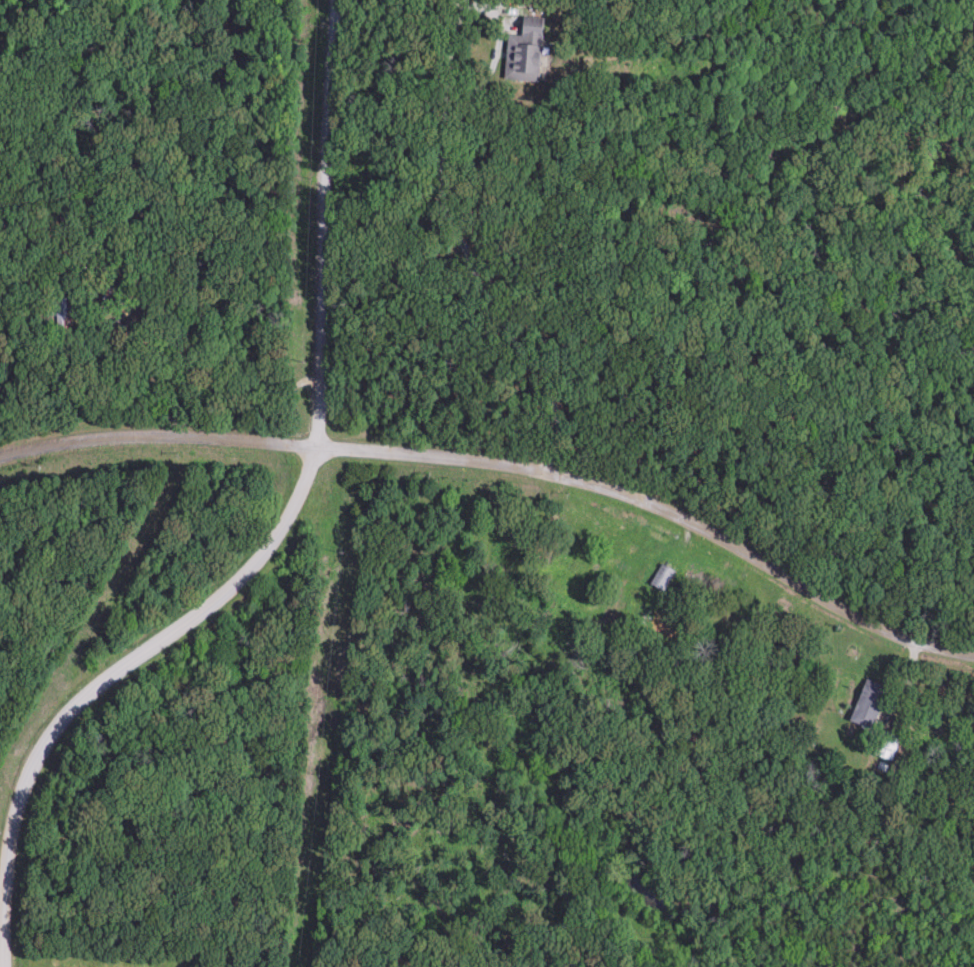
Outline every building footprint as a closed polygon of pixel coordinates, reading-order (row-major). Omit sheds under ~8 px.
[(510,34),(508,81),(543,82),(544,21),(526,20),(526,34),(510,34)] [(666,591),(678,572),(665,564),(653,583),(666,591)] [(883,710),(891,692),(870,682),(859,707),(872,714),(875,706),(883,710)]
